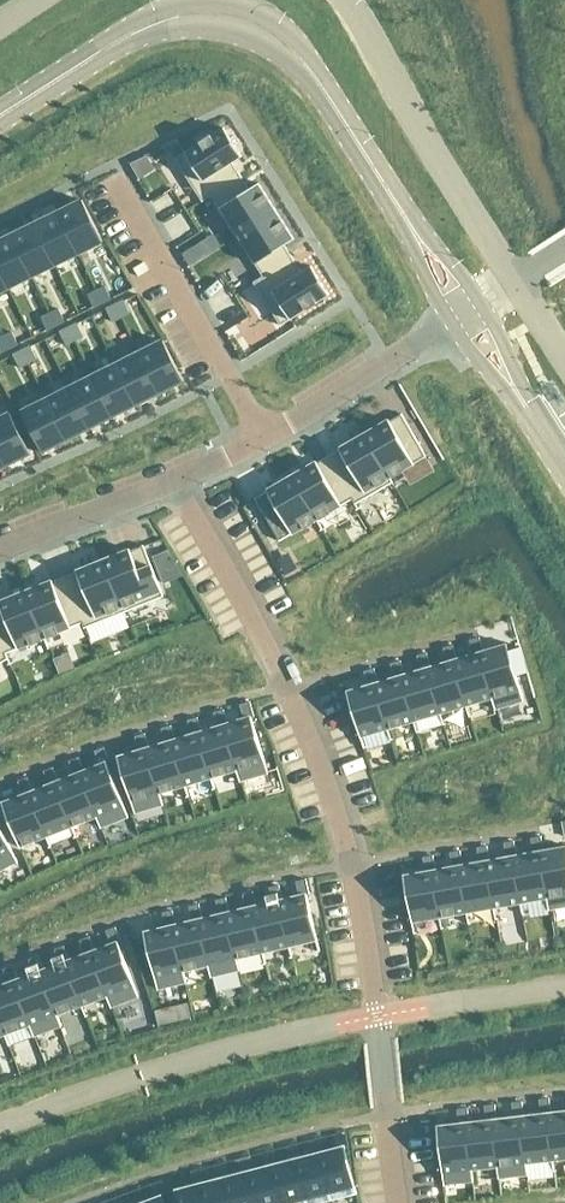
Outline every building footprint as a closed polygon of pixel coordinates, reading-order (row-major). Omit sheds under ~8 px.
[(199,142),(174,158),(189,182),(202,202),(211,196),(211,194),(240,176),(239,173),(232,163),(241,157),(223,127),(199,142)] [(240,176),(211,194),(211,196),(219,208),(237,236),(276,211),(258,183),(249,189),(240,176)] [(81,200),(57,212),(78,253),(85,249),(102,241),(81,200)] [(276,211),(237,236),(255,264),(262,276),(263,277),(293,258),(284,245),(294,239),(276,211)] [(57,212),(34,223),(54,265),(78,253),(57,212)] [(34,223),(11,235),(31,276),(54,265),(34,223)] [(0,240),(0,272),(8,288),(31,276),(11,235),(0,240)] [(202,258),(194,246),(182,254),(189,266),(202,258)] [(85,249),(78,253),(84,265),(91,262),(85,249)] [(262,276),(253,282),(280,326),(329,295),(310,266),(301,271),(293,258),(263,277),(262,276)] [(105,286),(96,290),(102,303),(111,299),(105,286)] [(96,290),(86,294),(93,307),(102,303),(96,290)] [(123,300),(114,305),(121,318),(129,313),(123,300)] [(114,305),(105,309),(111,322),(121,318),(114,305)] [(58,308),(49,313),(55,326),(64,321),(58,308)] [(49,313),(40,317),(46,330),(55,326),(49,313)] [(77,323),(68,327),(74,340),(83,336),(77,323)] [(68,327),(59,332),(65,345),(74,340),(68,327)] [(11,331),(2,336),(9,349),(18,344),(11,331)] [(0,337),(0,353),(9,349),(2,336),(0,337)] [(162,340),(138,352),(159,394),(183,382),(162,340)] [(30,346),(21,350),(27,363),(36,359),(30,346)] [(21,350),(12,355),(18,368),(27,363),(21,350)] [(138,352),(115,364),(136,405),(159,394),(138,352)] [(115,364),(92,376),(112,417),(136,405),(115,364)] [(92,376),(69,387),(89,429),(112,417),(92,376)] [(69,387),(45,399),(66,440),(89,429),(69,387)] [(45,399),(21,411),(42,452),(66,440),(45,399)] [(0,418),(0,455),(5,466),(30,454),(9,413),(0,418)] [(388,419),(363,434),(392,483),(395,488),(397,486),(397,485),(395,486),(390,477),(391,476),(392,478),(403,472),(402,470),(426,456),(413,434),(401,414),(389,421),(388,419)] [(339,449),(328,456),(355,504),(392,483),(363,434),(338,448),(339,449)] [(315,461),(292,475),(317,519),(318,518),(319,520),(330,513),(329,512),(351,499),(357,508),(355,509),(356,510),(360,508),(359,507),(358,508),(355,504),(328,456),(316,462),(315,461)] [(267,491),(254,498),(269,524),(279,541),(303,527),(304,529),(315,522),(314,521),(316,520),(321,529),(319,530),(320,531),(323,530),(318,521),(317,519),(292,475),(266,490),(267,491)] [(129,549),(102,559),(123,612),(125,618),(128,617),(127,616),(126,616),(124,612),(132,609),(163,596),(154,572),(143,545),(129,550),(129,549)] [(76,572),(64,576),(82,623),(86,634),(88,632),(88,631),(86,632),(85,628),(102,621),(123,612),(102,559),(76,570),(76,572)] [(51,580),(25,590),(43,638),(47,649),(50,648),(50,647),(48,647),(44,638),(46,637),(47,639),(58,634),(58,632),(70,627),(82,623),(64,576),(52,581),(51,580)] [(7,659),(9,663),(7,664),(8,665),(12,663),(12,662),(10,663),(8,658),(6,653),(19,648),(29,644),(30,645),(42,640),(41,639),(43,638),(25,590),(0,601),(0,642),(7,659)] [(456,659),(452,660),(465,705),(469,717),(472,716),(471,715),(469,716),(466,705),(491,698),(478,652),(483,651),(479,637),(469,640),(473,654),(456,659)] [(483,651),(478,652),(491,698),(494,709),(523,700),(515,675),(527,671),(520,647),(508,650),(506,644),(483,651)] [(430,666),(426,668),(439,713),(442,725),(445,724),(445,723),(443,723),(440,713),(465,705),(452,660),(456,659),(452,645),(442,648),(447,661),(430,666)] [(404,674),(399,675),(413,721),(416,732),(419,731),(418,730),(417,731),(414,721),(439,713),(426,668),(430,666),(426,653),(416,655),(420,669),(404,674)] [(377,682),(373,683),(386,729),(390,740),(393,739),(392,738),(391,739),(387,728),(413,721),(399,675),(404,674),(400,660),(390,663),(394,677),(377,682)] [(368,685),(346,691),(360,737),(363,748),(366,747),(366,746),(364,747),(361,736),(386,729),(373,683),(377,682),(373,668),(363,671),(368,685)] [(227,723),(223,724),(237,770),(236,770),(239,781),(267,773),(268,772),(251,717),(253,716),(249,701),(239,704),(243,718),(227,723)] [(201,731),(196,732),(211,778),(214,788),(212,788),(212,789),(215,789),(212,777),(236,770),(237,770),(223,724),(227,723),(223,709),(213,712),(217,726),(201,731)] [(175,739),(170,740),(184,785),(187,796),(186,796),(186,797),(189,796),(185,785),(211,778),(196,732),(201,731),(197,717),(187,720),(191,734),(175,739)] [(148,747),(144,748),(158,793),(159,793),(184,785),(170,740),(175,739),(171,725),(161,728),(165,742),(148,747)] [(138,750),(117,756),(135,813),(163,804),(159,793),(158,793),(144,748),(148,747),(144,733),(134,736),(138,750)] [(83,770),(79,772),(97,816),(96,816),(100,827),(123,818),(128,816),(107,762),(109,761),(104,747),(94,751),(99,764),(83,770)] [(58,780),(53,782),(71,826),(75,836),(73,837),(74,837),(78,836),(78,835),(76,836),(72,826),(79,823),(96,816),(97,816),(79,772),(83,770),(78,757),(68,761),(73,774),(58,780)] [(32,790),(28,792),(45,836),(50,846),(48,847),(51,846),(46,835),(71,826),(53,782),(58,780),(52,767),(43,771),(48,784),(32,790)] [(22,794),(2,802),(19,846),(45,836),(28,792),(32,790),(27,777),(17,781),(22,794)] [(17,860),(0,827),(0,869),(17,860)] [(516,855),(512,856),(519,902),(522,914),(524,913),(522,913),(521,902),(546,898),(538,851),(543,850),(540,836),(530,838),(533,852),(516,855)] [(489,860),(486,861),(493,907),(496,919),(497,918),(497,917),(495,907),(519,902),(512,856),(516,855),(513,841),(503,843),(506,857),(489,860)] [(462,865),(459,865),(467,912),(469,923),(470,923),(470,922),(468,912),(493,907),(486,861),(489,860),(486,846),(476,848),(479,862),(462,865)] [(538,851),(546,898),(548,909),(564,906),(564,846),(543,850),(538,851)] [(435,870),(432,870),(440,917),(441,927),(440,927),(441,928),(443,928),(443,927),(441,916),(467,912),(459,865),(462,865),(459,851),(449,852),(452,867),(435,870)] [(425,872),(403,875),(413,933),(416,933),(416,932),(414,932),(412,921),(440,917),(432,870),(435,870),(432,855),(423,857),(425,872)] [(282,899),(279,900),(289,946),(316,940),(316,941),(318,950),(316,951),(317,952),(319,951),(306,894),(309,894),(305,879),(295,881),(299,895),(282,899)] [(255,905),(252,906),(263,952),(288,946),(291,957),(289,957),(289,958),(292,957),(292,956),(289,946),(279,900),(282,899),(279,885),(269,887),(272,901),(255,905)] [(229,911),(225,912),(236,958),(262,952),(264,963),(262,963),(263,964),(265,964),(263,952),(252,906),(255,905),(252,891),(242,894),(245,908),(229,911)] [(202,918),(198,918),(209,965),(208,965),(210,976),(239,969),(236,958),(225,912),(229,911),(225,898),(215,900),(219,914),(202,918)] [(175,924),(172,925),(183,971),(208,965),(209,965),(198,918),(202,918),(199,904),(189,906),(192,920),(175,924)] [(165,926),(144,931),(157,989),(186,982),(183,971),(172,925),(175,924),(172,910),(162,912),(165,926)] [(94,949),(90,951),(107,996),(106,996),(110,1007),(138,996),(118,942),(120,941),(115,926),(105,930),(110,943),(94,949)] [(68,959),(64,961),(81,1005),(85,1016),(88,1015),(88,1014),(86,1015),(82,1005),(106,996),(107,996),(90,951),(94,949),(89,936),(79,940),(85,953),(68,959)] [(43,969),(39,970),(56,1015),(57,1014),(81,1005),(64,961),(68,959),(63,946),(54,949),(59,963),(43,969)] [(17,978),(13,980),(30,1025),(29,1025),(33,1035),(61,1025),(57,1014),(56,1015),(39,970),(43,969),(38,955),(28,959),(33,972),(17,978)] [(4,1034),(8,1045),(11,1044),(11,1043),(9,1044),(5,1034),(29,1025),(30,1025),(13,980),(17,978),(12,965),(2,968),(7,982),(0,985),(0,1023),(4,1034)] [(177,1005),(180,1020),(190,1018),(186,1003),(177,1005)] [(523,1116),(519,1116),(525,1163),(526,1163),(551,1160),(546,1113),(550,1113),(549,1098),(538,1100),(540,1114),(523,1116)] [(496,1119),(492,1119),(497,1166),(496,1167),(498,1178),(527,1175),(526,1163),(525,1163),(519,1116),(523,1116),(521,1102),(511,1103),(513,1117),(496,1119)] [(469,1122),(465,1123),(470,1170),(471,1170),(496,1167),(497,1166),(492,1119),(496,1119),(494,1105),(484,1106),(486,1120),(469,1122)] [(458,1123),(436,1126),(443,1185),(473,1181),(471,1170),(470,1170),(465,1123),(469,1122),(467,1108),(457,1109),(458,1123)] [(546,1113),(551,1160),(553,1172),(555,1172),(555,1171),(554,1171),(552,1160),(564,1159),(564,1111),(550,1113),(546,1113)] [(324,1151),(318,1152),(328,1192),(330,1191),(350,1186),(352,1194),(355,1193),(356,1193),(354,1185),(353,1185),(343,1146),(348,1145),(345,1134),(333,1137),(336,1148),(324,1151)] [(300,1157),(294,1159),(304,1198),(306,1198),(326,1192),(328,1200),(332,1199),(330,1191),(328,1192),(318,1152),(324,1151),(321,1141),(310,1143),(312,1154),(300,1157)] [(270,1165),(280,1202),(286,1202),(302,1199),(304,1202),(308,1202),(306,1198),(304,1198),(294,1159),(300,1157),(297,1147),(286,1150),(288,1160),(276,1163),(270,1165)] [(247,1171),(255,1202),(280,1202),(270,1165),(276,1163),(274,1153),(262,1156),(265,1166),(252,1169),(247,1171)] [(223,1177),(230,1202),(255,1202),(247,1171),(252,1169),(250,1159),(238,1162),(241,1172),(229,1175),(223,1177)] [(199,1183),(204,1202),(230,1202),(223,1177),(229,1175),(226,1165),(215,1168),(217,1178),(205,1182),(199,1183)] [(174,1190),(178,1202),(204,1202),(199,1183),(205,1182),(202,1171),(191,1174),(194,1185),(174,1190)] [(140,1202),(165,1202),(162,1195),(166,1193),(163,1183),(151,1187),(155,1197),(143,1202),(140,1202)] [(143,1202),(140,1192),(129,1196),(131,1202),(140,1202),(143,1202)]
